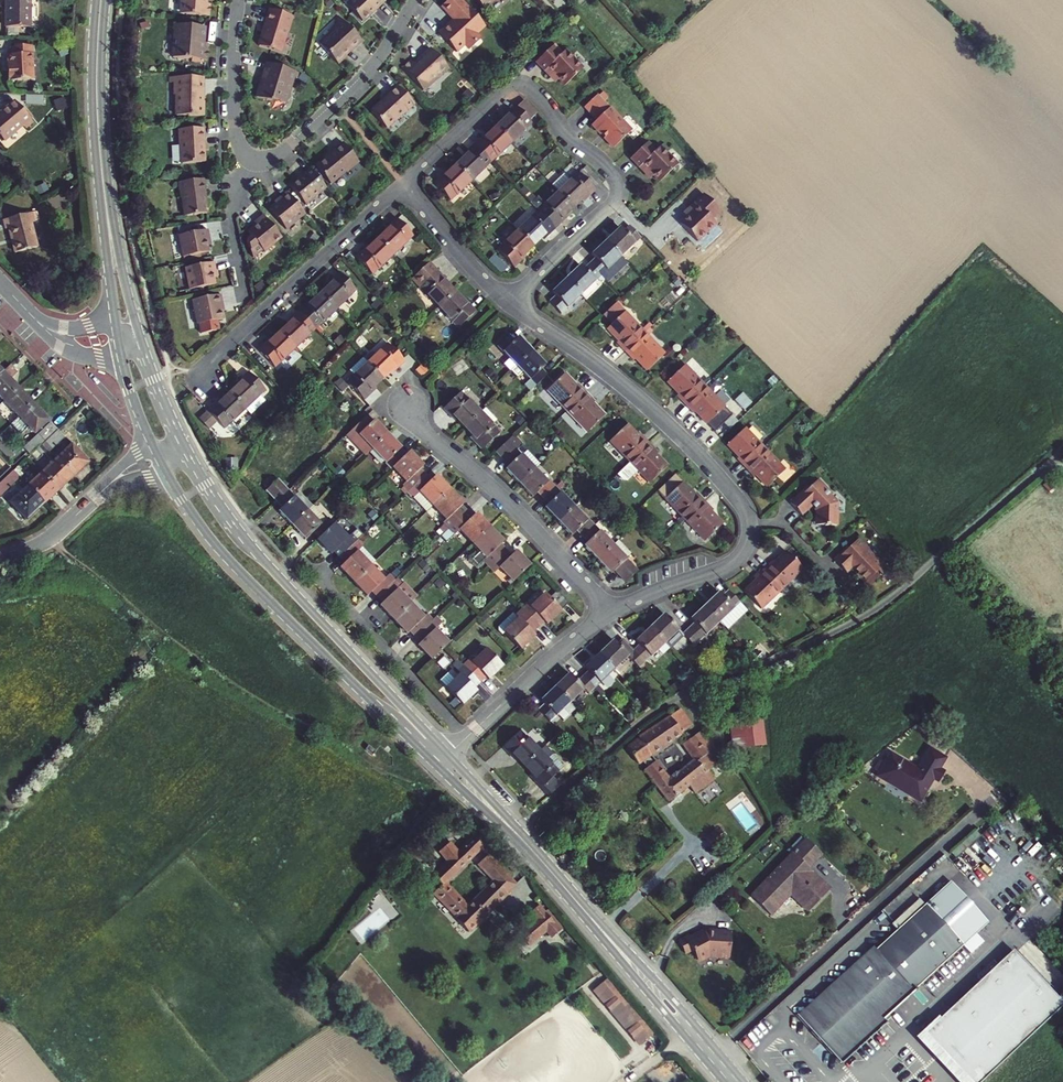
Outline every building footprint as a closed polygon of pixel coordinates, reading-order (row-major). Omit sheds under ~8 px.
[(6,27),(30,27),(30,0),(6,0),(6,27)] [(182,5),(179,7),(186,14),(209,16),(210,4),(206,4),(206,0),(183,0),(182,5)] [(383,0),(353,0),(347,5),(362,22),(375,9),(376,10),(385,2),(383,0)] [(440,6),(453,20),(455,22),(451,26),(449,23),(438,33),(455,52),(464,44),(467,48),(479,37),(475,33),(484,25),(477,19),(473,14),(460,0),(447,0),(440,6)] [(485,10),(495,0),(475,0),(485,10)] [(293,17),(268,9),(263,25),(264,25),(258,46),(279,53),(286,32),(288,33),(293,17)] [(332,32),(319,45),(338,65),(347,57),(345,55),(343,53),(348,49),(350,50),(361,41),(341,19),(337,23),(330,30),(332,32)] [(204,27),(175,25),(172,58),(207,61),(207,49),(202,49),(199,49),(200,42),(202,42),(204,27)] [(555,70),(560,76),(566,83),(584,66),(567,48),(562,52),(554,43),(537,59),(551,73),(555,70)] [(7,55),(8,81),(33,80),(32,45),(22,46),(14,46),(11,46),(12,54),(7,55)] [(410,60),(401,68),(422,91),(436,78),(437,80),(449,69),(430,49),(419,60),(421,61),(416,66),(414,64),(410,60)] [(294,72),(267,64),(262,78),(265,78),(263,85),(260,84),(256,98),(271,103),(272,100),(285,104),(293,77),(294,72)] [(555,70),(551,73),(556,79),(560,76),(555,70)] [(202,78),(173,77),(173,83),(173,95),(176,95),(176,116),(204,116),(204,102),(202,101),(199,101),(199,95),(202,95),(202,78)] [(397,86),(386,96),(387,97),(371,112),(386,128),(401,113),(403,115),(414,105),(397,86)] [(631,132),(597,95),(585,106),(598,120),(593,124),(614,147),(631,132)] [(25,128),(33,122),(15,101),(0,113),(0,136),(3,140),(22,124),(25,128)] [(509,143),(530,124),(514,106),(505,114),(507,117),(495,128),(509,143)] [(203,128),(177,130),(178,145),(180,145),(181,164),(204,163),(202,144),(203,144),(203,128)] [(485,133),(472,144),(488,162),(509,143),(495,128),(487,135),(485,133)] [(359,162),(342,143),(331,152),(331,153),(315,167),(330,184),(345,171),(347,172),(359,162)] [(467,181),(488,162),(472,144),(466,150),(468,153),(454,166),(467,181)] [(652,153),(644,145),(629,160),(641,173),(644,170),(649,176),(656,183),(674,167),(657,149),(652,153)] [(450,197),(467,181),(454,166),(444,175),(442,172),(434,180),(450,197)] [(575,172),(591,190),(599,184),(583,166),(575,172)] [(324,186),(309,168),(288,185),(303,203),(324,186)] [(647,179),(649,176),(644,170),(641,173),(647,179)] [(552,190),(568,208),(583,194),(585,196),(591,190),(574,171),(564,179),(558,173),(546,183),(552,190)] [(203,179),(178,182),(180,198),(182,197),(184,216),(206,213),(204,194),(205,194),(203,179)] [(531,209),(549,229),(563,216),(561,214),(568,208),(552,190),(531,209)] [(275,203),(268,209),(285,229),(304,214),(286,191),(277,198),(279,200),(275,203)] [(719,210),(704,194),(689,209),(692,212),(686,218),(680,223),(697,241),(715,224),(710,219),(719,210)] [(510,228),(526,246),(541,233),(543,234),(549,229),(531,209),(510,228)] [(692,212),(689,209),(683,214),(686,218),(692,212)] [(9,228),(15,252),(37,247),(31,222),(39,220),(38,215),(30,217),(29,213),(4,219),(6,229),(9,228)] [(281,237),(262,215),(254,222),(256,224),(252,228),(247,231),(264,251),(281,237)] [(374,239),(388,254),(409,236),(393,218),(384,226),(386,228),(374,239)] [(641,237),(629,225),(623,231),(620,227),(605,240),(620,256),(641,237)] [(526,246),(510,228),(493,244),(510,264),(520,255),(519,253),(526,246)] [(208,230),(179,235),(183,257),(208,252),(207,246),(206,241),(210,240),(208,230)] [(388,254),(374,239),(362,249),(360,247),(352,255),(367,273),(388,254)] [(620,256),(605,240),(591,254),(595,258),(589,263),(601,275),(607,282),(627,263),(620,256)] [(435,309),(451,293),(439,279),(441,277),(426,261),(409,276),(407,278),(435,309)] [(214,262),(185,268),(189,290),(215,285),(214,279),(213,274),(216,273),(214,262)] [(601,275),(589,263),(584,268),(580,265),(566,278),(581,294),(601,275)] [(356,289),(339,272),(330,281),(331,282),(320,293),(335,309),(356,289)] [(581,294),(566,278),(551,292),(555,295),(549,301),(561,313),(581,294)] [(335,309),(320,293),(309,303),(308,302),(299,311),(315,328),(335,309)] [(451,293),(435,309),(453,328),(472,311),(462,299),(459,302),(451,293)] [(222,305),(220,295),(192,300),(197,324),(222,319),(221,311),(220,306),(222,305)] [(641,329),(616,303),(604,314),(612,323),(607,328),(618,341),(617,342),(625,351),(644,333),(641,329)] [(315,328),(299,311),(289,319),(291,321),(280,331),(295,347),(315,328)] [(641,329),(644,333),(650,328),(647,324),(641,329)] [(644,333),(647,336),(653,331),(650,328),(644,333)] [(295,347),(280,331),(269,342),(267,340),(258,349),(274,367),(295,347)] [(647,336),(644,333),(625,351),(634,360),(635,358),(647,370),(664,354),(647,336)] [(532,351),(518,337),(514,340),(509,334),(497,346),(509,358),(504,363),(511,371),(511,370),(532,351)] [(404,360),(388,343),(367,363),(382,378),(393,368),(394,370),(404,360)] [(545,365),(532,351),(511,370),(517,376),(522,372),(529,379),(524,384),(530,390),(547,374),(541,368),(545,365)] [(382,378),(367,363),(362,358),(349,370),(354,375),(347,382),(363,399),(373,390),(372,389),(382,378)] [(10,379),(17,373),(9,365),(2,371),(0,373),(0,397),(4,401),(18,388),(10,379)] [(701,383),(684,365),(667,382),(679,394),(677,395),(685,404),(704,386),(701,383)] [(265,389),(249,372),(239,381),(241,382),(230,393),(245,409),(250,414),(264,401),(259,395),(265,389)] [(586,393),(577,384),(576,385),(564,373),(547,390),(567,411),(586,393)] [(701,383),(704,386),(710,381),(707,378),(701,383)] [(704,386),(708,389),(713,384),(710,381),(704,386)] [(708,389),(704,386),(685,404),(694,413),(695,411),(707,424),(724,407),(708,389)] [(33,404),(18,388),(4,401),(19,417),(33,404)] [(480,412),(460,392),(443,408),(452,418),(454,416),(464,427),(480,412)] [(245,409),(230,393),(218,403),(217,402),(199,418),(209,428),(217,421),(224,428),(245,409)] [(594,401),(586,393),(567,411),(587,432),(604,415),(592,403),(594,401)] [(48,420),(33,404),(19,417),(11,424),(21,434),(28,427),(34,434),(48,420)] [(496,420),(485,408),(480,412),(464,427),(474,438),(473,439),(482,449),(499,433),(491,424),(496,420)] [(387,434),(374,420),(370,423),(364,417),(346,435),(365,455),(372,449),(387,434)] [(56,429),(50,422),(23,448),(29,455),(56,429)] [(638,436),(627,424),(609,441),(629,462),(648,443),(640,435),(638,436)] [(764,449),(744,428),(727,445),(739,457),(737,458),(745,467),(764,449)] [(39,447),(45,453),(47,450),(49,452),(64,437),(57,430),(39,447)] [(401,448),(387,434),(372,449),(391,469),(392,467),(403,457),(397,451),(401,448)] [(539,463),(527,450),(522,455),(516,449),(522,443),(514,434),(496,452),(509,465),(505,469),(518,483),(534,468),(539,463)] [(1,441),(0,442),(0,450),(8,459),(13,454),(1,441)] [(667,466),(655,454),(657,452),(648,443),(629,462),(617,473),(623,479),(626,480),(637,470),(649,483),(667,466)] [(87,462),(71,445),(53,462),(69,479),(87,462)] [(45,453),(39,447),(30,455),(36,461),(45,453)] [(784,470),(764,449),(745,467),(754,476),(755,474),(767,487),(784,470)] [(423,466),(409,451),(403,457),(392,467),(406,481),(403,484),(409,490),(426,474),(420,468),(423,466)] [(69,479),(53,462),(40,474),(57,491),(69,479)] [(22,474),(17,468),(14,471),(19,477),(22,474)] [(548,482),(534,468),(518,483),(532,497),(537,492),(543,498),(555,487),(549,481),(548,482)] [(0,482),(0,495),(19,477),(14,471),(13,470),(0,482)] [(57,491),(40,474),(28,486),(44,503),(57,491)] [(450,489),(436,475),(431,480),(426,474),(409,490),(414,496),(413,497),(427,511),(433,505),(450,489)] [(704,501),(695,492),(694,494),(675,474),(657,491),(685,519),(704,501)] [(1058,487),(1050,478),(1043,484),(1051,493),(1058,487)] [(284,486),(277,479),(274,482),(281,490),(284,486)] [(836,511),(836,503),(830,496),(831,495),(824,488),(825,488),(817,480),(808,488),(807,487),(790,503),(801,515),(810,507),(810,504),(817,513),(815,514),(815,525),(836,526),(837,511),(836,511)] [(281,490),(274,482),(265,490),(273,498),(281,490)] [(44,503),(28,486),(10,503),(26,520),(44,503)] [(288,490),(284,486),(281,490),(273,498),(276,502),(288,490)] [(574,506),(555,487),(543,498),(548,504),(544,507),(558,521),(574,506)] [(463,503),(450,489),(433,505),(446,519),(443,522),(449,528),(465,512),(460,506),(463,503)] [(312,505),(299,492),(294,496),(288,490),(276,502),(282,507),(278,511),(292,525),(312,505)] [(722,524),(711,511),(712,510),(704,501),(685,519),(705,540),(722,524)] [(326,519),(313,505),(312,505),(292,525),(305,539),(314,531),(319,537),(334,523),(328,517),(326,519)] [(587,520),(574,506),(558,521),(571,536),(577,531),(582,536),(594,525),(589,519),(587,520)] [(489,527),(476,513),(471,517),(465,512),(449,528),(454,534),(459,529),(473,543),(489,527)] [(347,537),(334,523),(319,537),(317,539),(331,554),(334,551),(339,557),(355,541),(363,534),(357,528),(347,537)] [(613,544),(594,525),(582,536),(587,542),(583,545),(597,560),(613,544)] [(503,541),(489,527),(473,543),(480,551),(471,559),(477,566),(483,560),(489,566),(505,550),(500,544),(503,541)] [(630,553),(618,540),(613,544),(597,560),(610,574),(614,570),(626,582),(637,571),(625,558),(630,553)] [(856,575),(868,587),(887,569),(877,559),(876,560),(867,551),(867,548),(859,540),(858,541),(857,540),(834,560),(845,573),(852,567),(855,570),(856,570),(859,573),(856,575)] [(374,561),(355,541),(339,557),(344,562),(339,567),(353,581),(370,565),(374,561)] [(530,565),(516,551),(511,555),(505,550),(489,566),(494,572),(499,567),(513,581),(530,565)] [(802,569),(786,551),(774,563),(772,561),(763,569),(781,589),(802,569)] [(384,579),(370,565),(353,581),(367,596),(372,591),(377,597),(393,581),(388,575),(384,579)] [(781,589),(763,569),(754,578),(756,579),(744,591),(761,609),(781,589)] [(401,584),(396,578),(393,581),(399,586),(401,584)] [(417,596),(403,582),(401,584),(399,586),(393,581),(377,597),(382,602),(379,605),(393,619),(410,603),(417,596)] [(738,602),(727,590),(721,595),(718,591),(704,605),(719,621),(738,602)] [(568,603),(557,591),(549,598),(544,593),(530,607),(527,604),(521,610),(537,627),(543,621),(546,624),(568,603)] [(744,609),(738,602),(719,621),(725,628),(744,609)] [(423,617),(410,603),(393,619),(407,634),(410,631),(415,636),(432,620),(426,614),(423,617)] [(719,621),(704,605),(689,619),(693,622),(687,628),(699,640),(719,621)] [(537,627),(521,610),(515,615),(518,619),(512,624),(506,617),(498,626),(497,630),(501,634),(504,632),(520,649),(534,635),(532,632),(537,627)] [(515,615),(512,612),(506,617),(512,624),(518,619),(515,615)] [(682,633),(663,613),(649,627),(669,648),(683,634),(693,645),(699,640),(687,628),(682,633)] [(448,643),(434,628),(441,622),(436,616),(432,620),(415,636),(420,642),(417,645),(431,659),(448,643)] [(669,648),(649,627),(635,641),(638,644),(633,649),(644,661),(657,649),(662,654),(669,648)] [(633,649),(622,638),(616,644),(612,640),(598,653),(613,669),(627,656),(638,667),(644,661),(633,649)] [(502,666),(486,649),(471,663),(468,660),(463,665),(479,682),(485,677),(487,680),(502,666)] [(613,669),(598,653),(584,667),(588,671),(582,676),(594,688),(613,669)] [(454,656),(449,661),(452,665),(457,659),(454,656)] [(479,682),(463,665),(457,659),(452,665),(460,673),(445,688),(462,704),(476,690),(473,687),(479,682)] [(594,688),(582,676),(577,681),(569,673),(555,687),(570,702),(584,689),(588,693),(594,688)] [(570,702),(555,687),(540,700),(544,704),(538,710),(550,721),(570,702)] [(681,708),(670,716),(682,732),(693,724),(681,708)] [(670,716),(669,715),(638,736),(639,737),(626,746),(639,765),(643,761),(652,755),(652,756),(684,734),(682,732),(670,716)] [(761,717),(728,721),(731,748),(764,745),(761,717)] [(682,744),(692,759),(670,778),(657,760),(654,762),(647,767),(644,770),(668,802),(678,793),(679,794),(689,786),(695,794),(716,779),(709,769),(717,763),(710,752),(716,747),(703,729),(682,744)] [(539,751),(519,730),(502,747),(511,757),(513,755),(523,766),(539,751)] [(564,767),(552,754),(545,746),(539,751),(523,766),(533,776),(532,778),(549,796),(560,785),(553,777),(564,767)] [(908,796),(920,803),(934,780),(938,783),(945,770),(941,768),(947,757),(929,746),(917,767),(890,751),(883,761),(878,771),(875,776),(887,783),(891,777),(912,790),(908,796)] [(643,761),(647,767),(654,762),(650,757),(643,761)] [(874,769),(878,771),(883,761),(879,759),(874,769)] [(891,777),(887,783),(908,796),(912,790),(891,777)] [(716,828),(705,837),(713,848),(725,839),(716,828)] [(429,874),(439,883),(480,847),(470,836),(451,852),(444,844),(433,853),(442,863),(429,874)] [(789,853),(803,839),(800,836),(787,850),(789,853)] [(789,853),(748,895),(771,916),(790,896),(807,912),(831,888),(809,868),(823,854),(804,837),(803,839),(789,853)] [(439,883),(427,893),(454,920),(451,923),(461,934),(513,888),(485,857),(472,868),(489,886),(462,910),(439,883)] [(988,922),(950,881),(924,904),(896,929),(875,949),(872,945),(797,1015),(840,1062),(886,1022),(883,1018),(962,946),(976,934),(988,922)] [(891,924),(896,929),(924,904),(919,898),(891,924)] [(536,920),(519,934),(529,946),(546,931),(552,938),(563,928),(547,910),(545,912),(539,905),(530,913),(536,920)] [(692,951),(698,963),(710,957),(729,958),(731,930),(704,928),(689,936),(689,934),(678,940),(685,954),(692,951)] [(976,934),(962,946),(969,953),(983,941),(976,934)] [(1062,1006),(1062,1004),(1014,950),(941,1016),(924,1031),(971,1081),(979,1081),(1062,1006)] [(607,979),(594,989),(607,1004),(619,994),(607,979)] [(619,994),(607,1004),(611,1009),(624,999),(619,994)] [(624,999),(611,1009),(629,1030),(641,1019),(624,999)] [(958,1081),(971,1081),(924,1031),(941,1016),(938,1013),(915,1034),(958,1081)] [(641,1019),(629,1030),(634,1036),(647,1026),(641,1019)] [(647,1026),(634,1036),(641,1044),(654,1034),(647,1026)]
